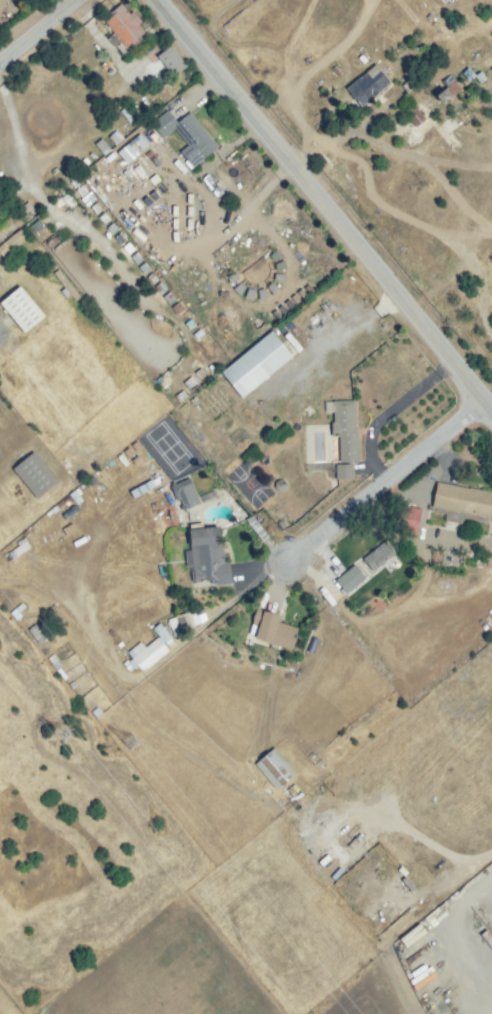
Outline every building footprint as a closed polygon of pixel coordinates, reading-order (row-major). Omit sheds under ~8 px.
[(125,47),(120,40),(113,46),(106,37),(113,31),(104,21),(111,15),(109,13),(120,4),(128,14),(132,11),(140,21),(137,24),(143,32),(125,47)] [(173,76),(156,56),(169,45),(185,65),(173,76)] [(104,71),(99,65),(106,59),(111,65),(104,71)] [(388,70),(383,64),(387,61),(391,67),(388,70)] [(479,83),(474,76),(468,81),(461,72),(466,68),(465,66),(471,61),(485,78),(479,83)] [(360,106),(345,87),(375,63),(390,82),(360,106)] [(435,95),(444,88),(446,87),(441,81),(449,74),(461,88),(451,96),(452,97),(443,104),(435,95)] [(407,93),(398,84),(400,82),(402,84),(409,77),(416,85),(407,93)] [(404,114),(414,105),(425,118),(415,127),(404,114)] [(192,167),(179,151),(187,144),(174,128),(162,138),(160,136),(153,143),(144,133),(152,126),(150,123),(152,121),(149,118),(162,107),(165,110),(166,110),(176,122),(189,111),(218,146),(192,167)] [(107,136),(115,144),(122,138),(114,129),(107,136)] [(126,164),(116,151),(139,133),(149,145),(126,164)] [(102,137),(109,147),(102,152),(95,142),(102,137)] [(147,158),(143,154),(149,149),(153,154),(147,158)] [(92,188),(106,178),(98,166),(84,176),(92,188)] [(129,183),(121,173),(126,168),(134,178),(129,183)] [(159,180),(152,185),(147,179),(154,173),(159,180)] [(147,206),(142,199),(154,189),(159,196),(147,206)] [(151,220),(148,215),(155,209),(159,213),(151,220)] [(3,258),(0,254),(0,244),(19,228),(23,233),(22,233),(26,238),(3,258)] [(23,332),(0,305),(0,301),(19,286),(43,315),(23,332)] [(241,397),(220,371),(270,330),(291,356),(241,397)] [(336,462),(336,461),(332,461),(331,436),(330,421),(333,421),(332,400),(354,400),(354,432),(357,432),(357,462),(336,462)] [(35,499),(11,468),(32,451),(57,481),(35,499)] [(352,463),(352,478),(335,479),(334,464),(352,463)] [(183,509),(181,510),(179,505),(181,504),(179,499),(175,500),(169,486),(188,477),(199,502),(183,509)] [(469,487),(491,492),(491,502),(488,523),(462,518),(461,523),(443,520),(444,514),(430,512),(436,481),(469,488),(469,487)] [(415,534),(393,530),(398,504),(420,508),(415,534)] [(77,509),(64,518),(61,514),(75,505),(77,509)] [(224,560),(228,560),(230,583),(214,585),(214,583),(210,583),(210,580),(193,582),(193,580),(191,580),(190,571),(192,571),(191,565),(185,565),(183,550),(190,549),(188,529),(189,529),(188,524),(202,523),(202,527),(219,526),(220,540),(221,540),(223,554),(224,555),(225,559),(224,560)] [(14,558),(9,551),(18,545),(15,542),(23,538),(24,540),(29,547),(14,558)] [(372,571),(362,558),(383,540),(394,553),(372,571)] [(346,594),(334,580),(353,564),(365,578),(346,594)] [(290,649),(253,637),(254,636),(248,634),(256,607),(267,611),(267,612),(279,616),(277,621),(297,628),(290,649)] [(172,634),(167,619),(174,617),(174,616),(177,614),(176,612),(188,608),(189,611),(194,626),(172,634)] [(9,615),(14,609),(22,618),(16,623),(9,615)] [(163,643),(151,628),(159,622),(162,627),(163,625),(165,628),(164,629),(170,637),(163,643)] [(38,644),(27,629),(34,623),(45,638),(38,644)] [(141,671),(131,658),(135,655),(130,649),(139,641),(144,647),(156,637),(167,650),(141,671)] [(58,660),(56,661),(59,664),(59,663),(61,666),(56,671),(51,665),(52,664),(47,658),(53,654),(58,660)] [(275,789),(254,764),(273,747),(295,772),(275,789)] [(423,919),(443,902),(446,906),(427,923),(423,919)] [(406,947),(399,939),(419,923),(426,932),(406,947)] [(487,927),(491,933),(491,950),(479,934),(487,927)]
